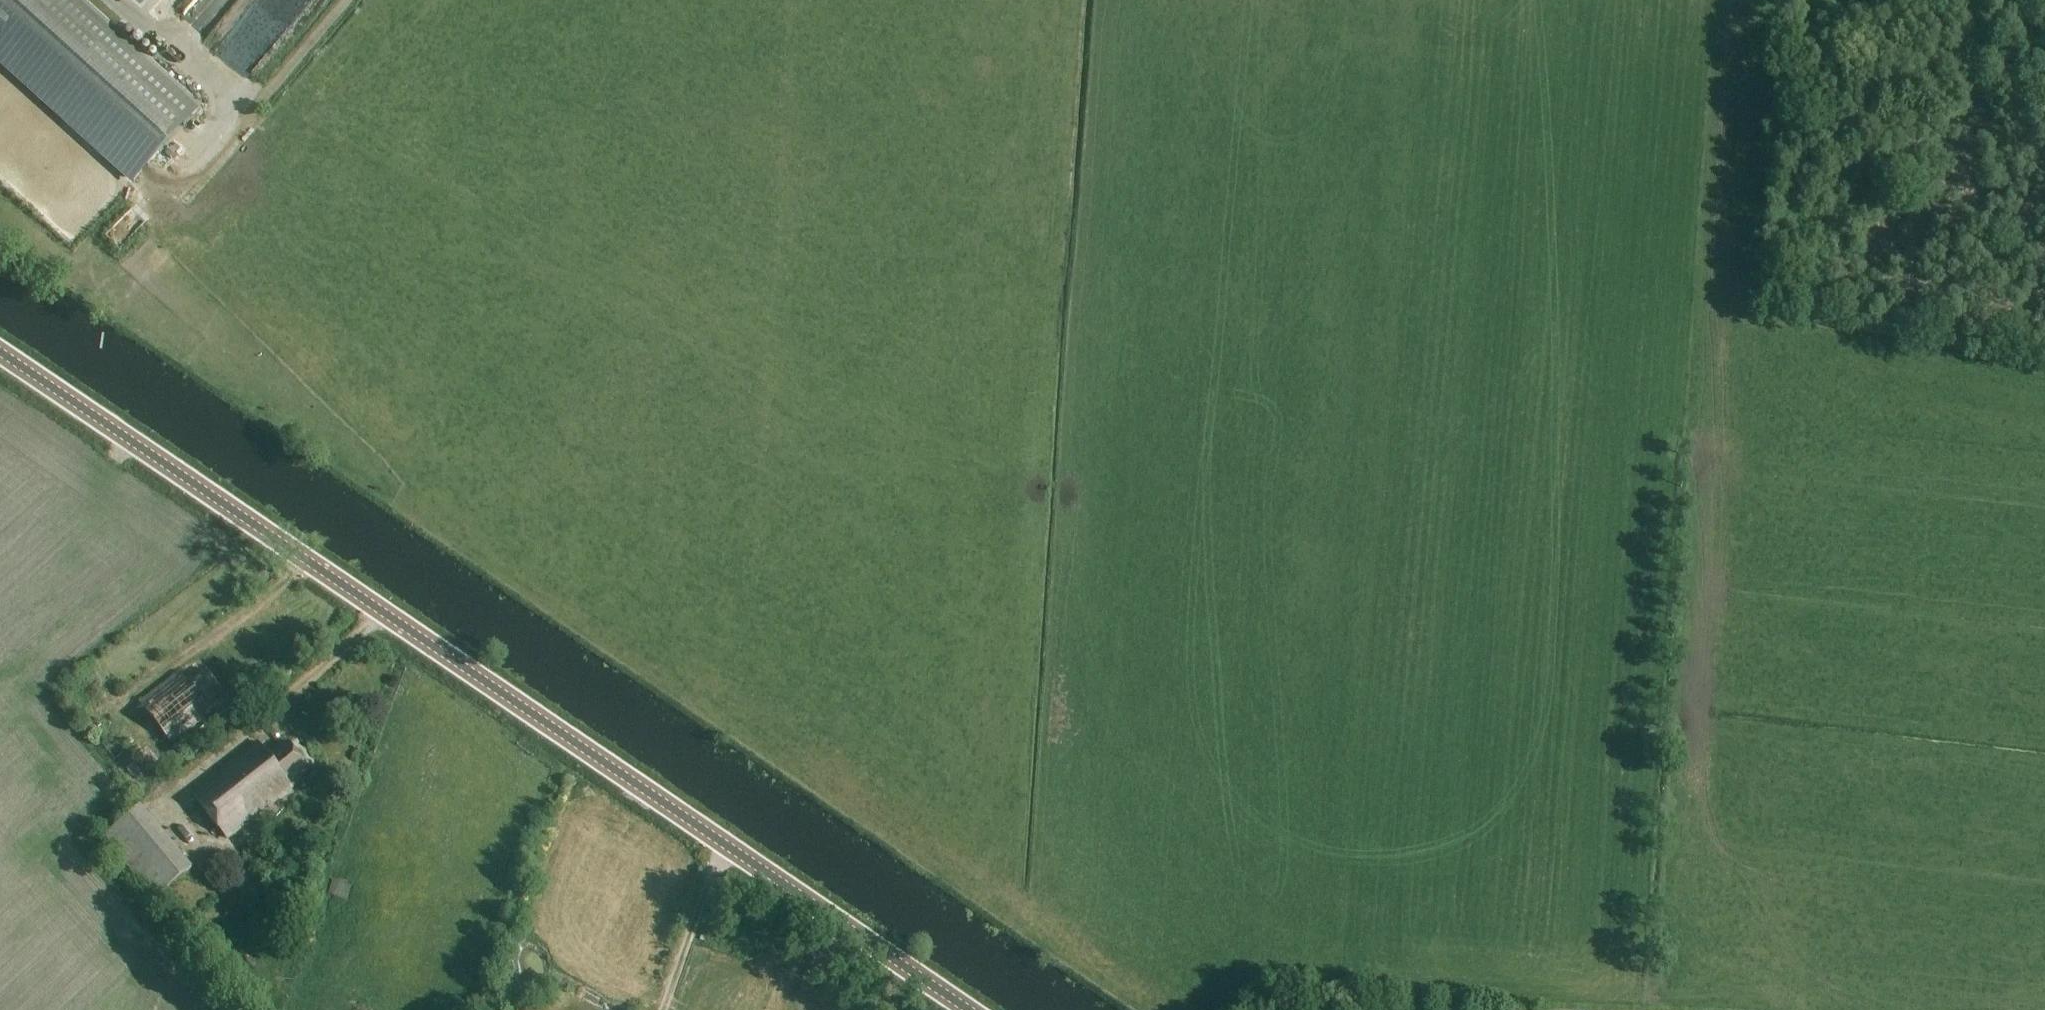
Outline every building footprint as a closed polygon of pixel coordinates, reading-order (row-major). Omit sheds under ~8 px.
[(86,0),(0,0),(0,65),(132,186),(204,108),(86,0)] [(270,0),(200,0),(168,43),(212,77),(270,0)] [(235,704),(208,670),(189,685),(180,674),(139,705),(172,747),(218,711),(221,715),(235,704)] [(208,725),(200,732),(205,739),(214,732),(208,725)] [(307,770),(287,744),(269,758),(258,745),(192,797),(225,840),(299,782),(296,778),(307,770)] [(153,899),(191,869),(139,806),(102,836),(153,899)] [(297,900),(310,901),(310,888),(297,888),(297,900)]
